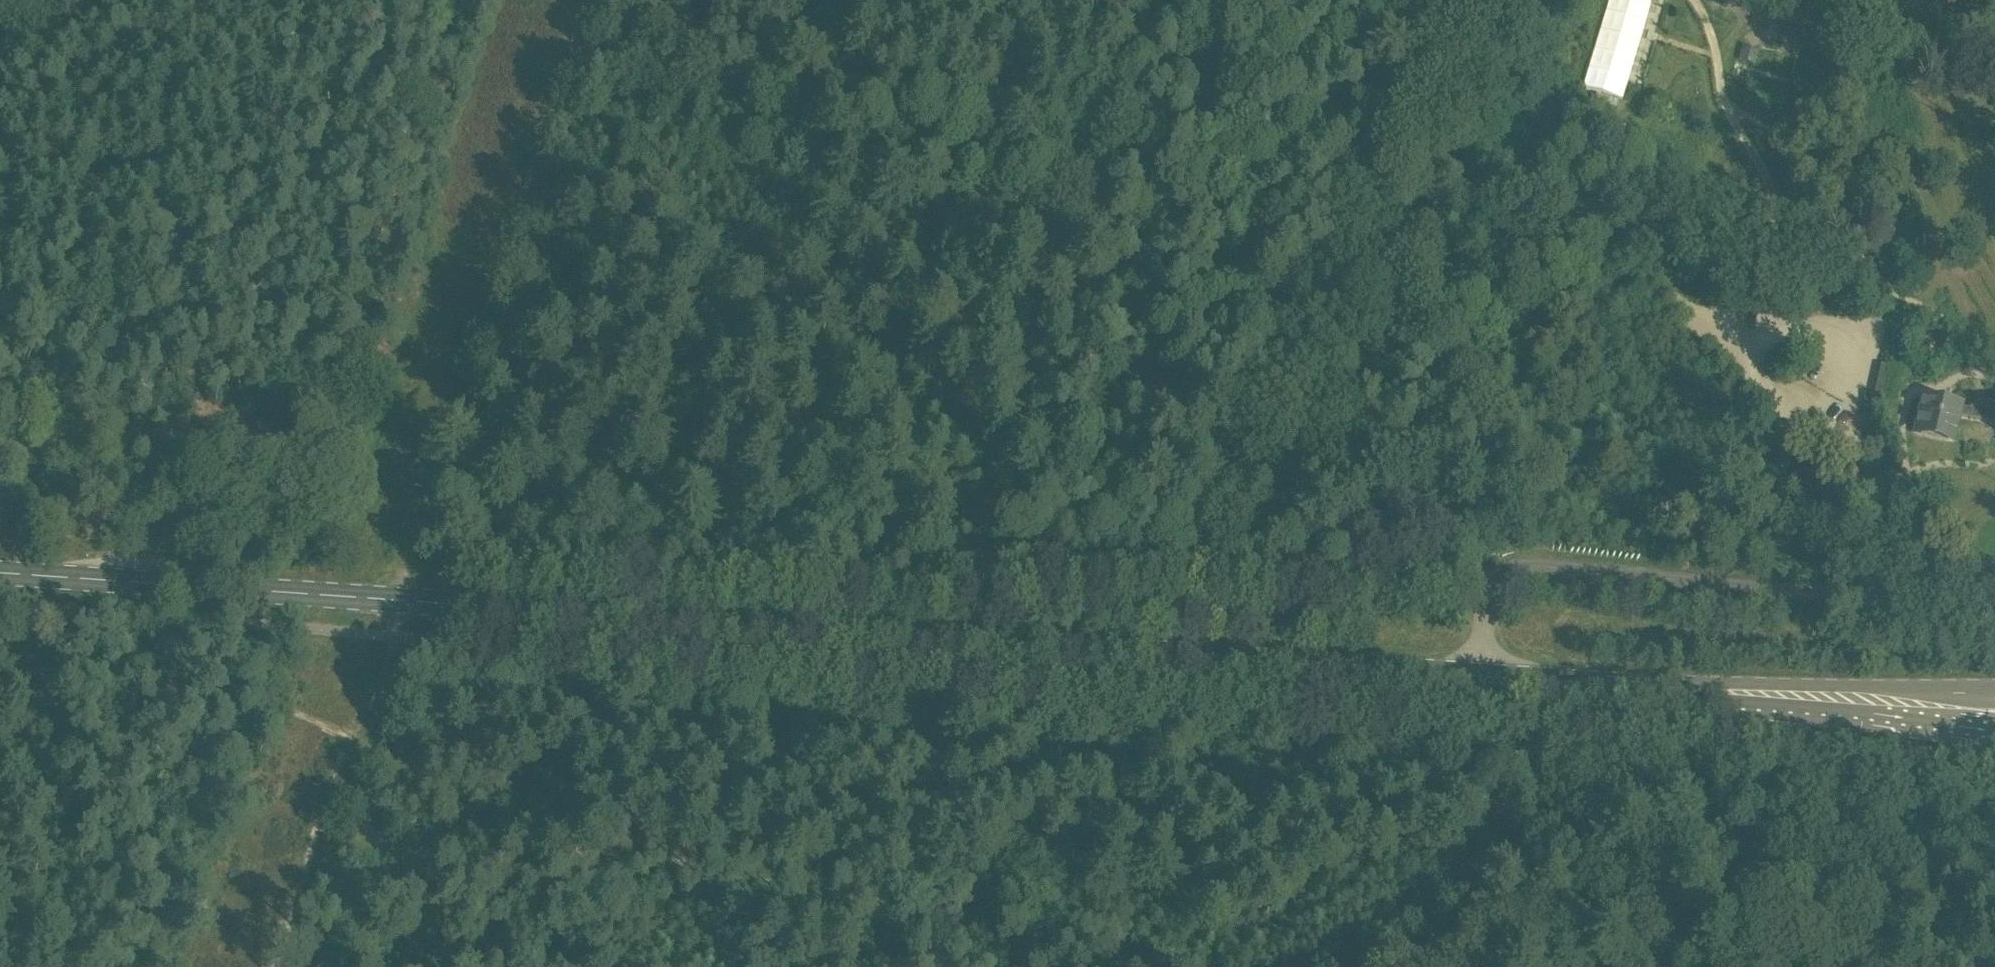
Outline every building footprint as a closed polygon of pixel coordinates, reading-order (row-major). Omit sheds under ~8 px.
[(1651,2),(1643,0),(1610,0),(1584,87),(1622,98),(1651,2)] [(1757,50),(1741,45),(1738,56),(1754,60),(1757,50)] [(1954,439),(1959,417),(1961,407),(1922,398),(1915,430),(1954,439)] [(1961,407),(1959,417),(1994,425),(1994,405),(1994,404),(1990,403),(1988,403),(1986,402),(1985,402),(1983,402),(1981,403),(1979,403),(1976,405),(1974,405),(1973,406),(1971,408),(1970,409),(1961,407)]
